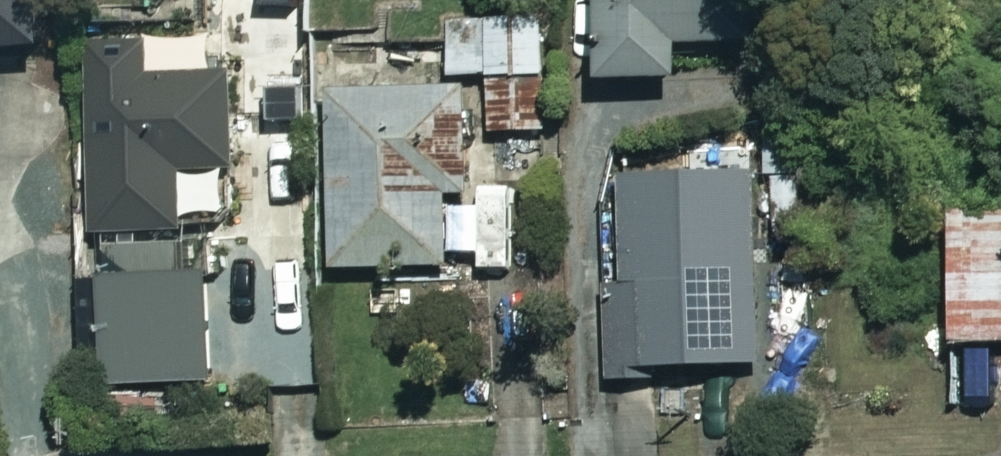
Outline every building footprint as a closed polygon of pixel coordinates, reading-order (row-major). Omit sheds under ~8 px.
[(38,0),(0,0),(0,51),(43,47),(38,0)] [(100,20),(172,16),(172,0),(99,0),(100,20)] [(300,0),(265,0),(220,3),(224,59),(242,58),(245,119),(307,115),(300,0)] [(318,32),(378,28),(376,0),(316,0),(318,32)] [(597,82),(675,81),(675,43),(753,43),(753,0),(597,0),(597,82)] [(541,13),(448,18),(451,77),(544,73),(541,13)] [(146,78),(146,47),(89,47),(90,234),(177,234),(177,175),(230,174),(230,77),(146,78)] [(546,79),(487,81),(489,133),(548,131),(546,79)] [(475,198),(474,93),(329,94),(330,269),(446,268),(445,198),(475,198)] [(767,362),(753,170),(615,180),(623,291),(607,292),(613,373),(767,362)] [(950,202),(952,344),(1000,343),(1000,201),(950,202)] [(208,384),(205,278),(100,282),(104,387),(208,384)]
